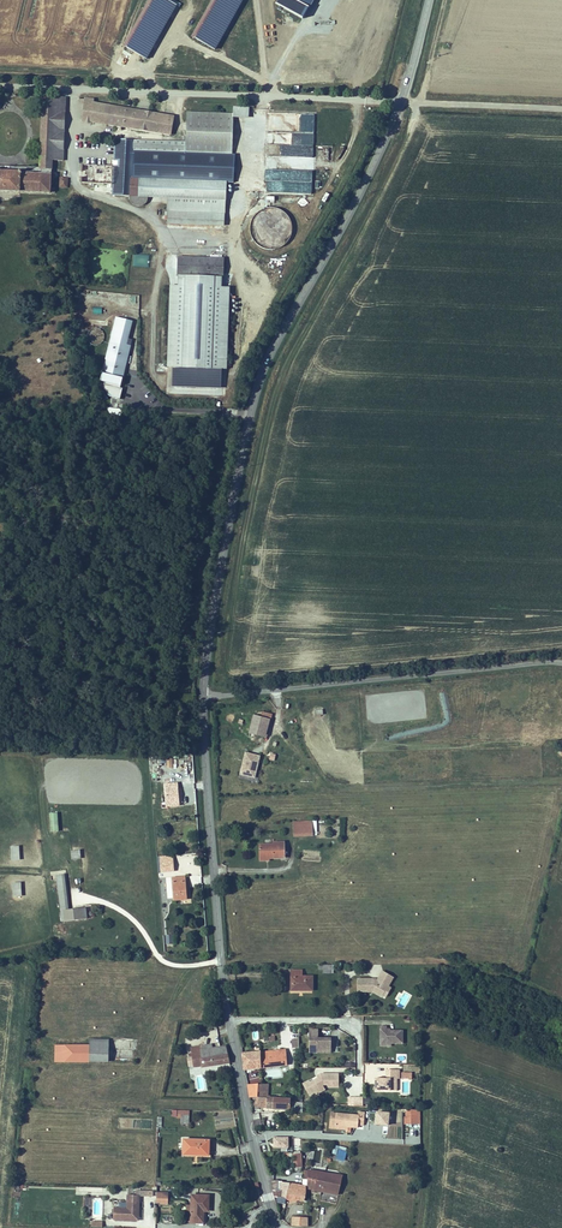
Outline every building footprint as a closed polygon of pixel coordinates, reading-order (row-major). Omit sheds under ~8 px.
[(166,0),(155,0),(129,48),(146,58),(176,6),(166,0)] [(197,38),(215,50),(241,0),(218,0),(197,38)] [(66,95),(44,95),(42,167),(53,168),(53,159),(64,160),(66,95)] [(94,99),(85,99),(82,118),(171,134),(173,116),(132,107),(132,104),(128,103),(127,107),(94,102),(94,99)] [(133,140),(133,158),(231,161),(231,155),(233,113),(189,112),(186,141),(133,140)] [(111,183),(111,195),(130,196),(148,197),(168,198),(225,200),(227,200),(227,182),(132,179),(132,171),(132,165),(133,158),(133,140),(114,139),(113,165),(111,183)] [(308,170),(309,157),(313,157),(313,145),(266,143),(265,168),(308,170)] [(231,161),(133,158),(132,165),(235,169),(235,155),(231,155),(231,161)] [(82,183),(111,183),(113,165),(82,164),(82,183)] [(132,165),(132,171),(234,176),(235,169),(132,165)] [(21,192),(51,193),(51,188),(49,188),(50,173),(23,172),(22,169),(18,169),(18,172),(0,171),(0,191),(21,192)] [(312,182),(313,170),(303,169),(303,181),(312,182)] [(234,176),(132,171),(132,179),(227,182),(234,183),(234,176)] [(321,200),(325,202),(330,194),(326,192),(321,200)] [(148,197),(130,196),(130,200),(131,202),(132,203),(133,205),(135,206),(137,206),(138,207),(140,207),(142,206),(143,206),(145,205),(145,204),(146,203),(147,202),(148,200),(148,199),(148,198),(148,197)] [(225,200),(168,198),(167,212),(165,212),(165,216),(167,216),(167,225),(224,227),(225,200)] [(284,251),(294,218),(283,214),(284,212),(267,207),(266,213),(258,211),(249,240),(284,251)] [(134,254),(133,266),(148,267),(149,255),(134,254)] [(223,259),(177,257),(177,276),(178,277),(178,286),(171,286),(168,367),(226,369),(229,288),(221,287),(221,278),(223,278),(223,259)] [(133,322),(116,318),(101,381),(105,382),(104,387),(109,393),(113,397),(120,399),(122,389),(119,388),(119,386),(121,385),(130,346),(128,346),(133,322)] [(96,326),(87,338),(97,345),(105,334),(96,326)] [(270,720),(254,716),(250,733),(265,737),(270,720)] [(258,757),(246,754),(242,774),(254,777),(258,757)] [(180,806),(178,783),(165,784),(167,804),(162,805),(162,808),(167,808),(167,807),(180,806)] [(58,814),(50,815),(51,833),(59,832),(58,814)] [(316,821),(293,821),(293,834),(316,834),(316,821)] [(259,846),(260,858),(269,857),(285,857),(284,843),(278,843),(278,845),(259,846)] [(19,846),(11,847),(12,860),(20,859),(19,846)] [(72,859),(81,858),(80,849),(71,850),(72,859)] [(174,862),(166,863),(166,872),(174,872),(174,862)] [(62,922),(87,920),(86,909),(67,910),(64,875),(59,875),(62,922)] [(172,878),(174,901),(186,900),(185,877),(172,878)] [(22,882),(13,883),(14,896),(22,896),(22,882)] [(292,990),(313,990),(313,976),(302,976),(302,970),(292,970),(292,990)] [(389,986),(392,981),(394,977),(383,971),(381,975),(378,980),(376,979),(358,979),(358,992),(373,992),(383,997),(384,995),(387,997),(392,988),(389,986)] [(402,1030),(394,1030),(390,1030),(389,1029),(386,1029),(386,1026),(380,1026),(380,1043),(380,1045),(390,1045),(390,1043),(402,1043),(402,1030)] [(309,1028),(309,1047),(309,1051),(321,1051),(332,1051),(331,1036),(318,1036),(318,1028),(309,1028)] [(90,1038),(90,1045),(90,1062),(110,1062),(110,1038),(90,1038)] [(55,1044),(55,1062),(90,1062),(90,1045),(55,1044)] [(195,1066),(203,1065),(203,1066),(228,1062),(230,1062),(227,1045),(225,1045),(205,1049),(204,1045),(199,1046),(192,1047),(192,1053),(188,1053),(189,1057),(193,1056),(195,1066)] [(257,1051),(257,1050),(242,1051),(244,1067),(259,1066),(257,1051)] [(284,1050),(257,1051),(259,1066),(286,1065),(284,1050)] [(260,1069),(248,1071),(249,1083),(258,1082),(257,1077),(260,1076),(260,1069)] [(389,1078),(386,1078),(384,1078),(377,1078),(377,1091),(392,1091),(398,1090),(398,1086),(398,1079),(401,1079),(401,1070),(389,1070),(389,1078)] [(337,1073),(319,1073),(315,1076),(316,1078),(308,1083),(307,1080),(302,1083),(308,1095),(314,1092),(315,1094),(323,1089),(321,1085),(323,1084),(325,1084),(327,1087),(337,1087),(337,1073)] [(264,1097),(262,1085),(250,1085),(252,1097),(264,1097)] [(363,1096),(354,1096),(353,1104),(362,1104),(363,1096)] [(288,1110),(291,1102),(291,1098),(269,1097),(252,1097),(250,1097),(252,1106),(288,1110)] [(303,1112),(303,1102),(293,1102),(293,1112),(303,1112)] [(421,1124),(420,1110),(407,1111),(407,1117),(405,1117),(405,1124),(421,1124)] [(359,1114),(331,1112),(330,1128),(347,1129),(347,1132),(351,1133),(351,1127),(359,1128),(359,1125),(364,1125),(365,1113),(359,1112),(359,1114)] [(390,1113),(377,1112),(376,1124),(389,1125),(390,1113)] [(289,1138),(274,1137),(274,1146),(289,1147),(289,1138)] [(184,1157),(209,1157),(209,1140),(184,1140),(184,1157)] [(268,1143),(261,1144),(262,1152),(269,1151),(268,1143)] [(347,1151),(339,1149),(337,1158),(345,1159),(347,1151)] [(294,1167),(301,1167),(300,1154),(293,1154),(294,1167)] [(322,1189),(326,1172),(309,1168),(309,1169),(307,1177),(307,1183),(310,1183),(310,1186),(322,1189)] [(344,1176),(326,1172),(322,1189),(340,1193),(344,1176)] [(287,1197),(289,1183),(285,1183),(285,1181),(273,1180),(277,1196),(287,1197)] [(310,1186),(310,1183),(307,1183),(297,1182),(289,1182),(289,1183),(287,1197),(305,1199),(306,1186),(310,1186)] [(158,1194),(158,1204),(169,1205),(169,1194),(158,1194)] [(141,1197),(141,1196),(138,1196),(129,1196),(129,1209),(115,1209),(115,1220),(140,1221),(141,1197)] [(204,1211),(209,1211),(209,1196),(192,1196),(192,1222),(204,1222),(204,1211)] [(292,1224),(306,1224),(306,1222),(306,1214),(295,1214),(295,1215),(293,1215),(292,1224)]
